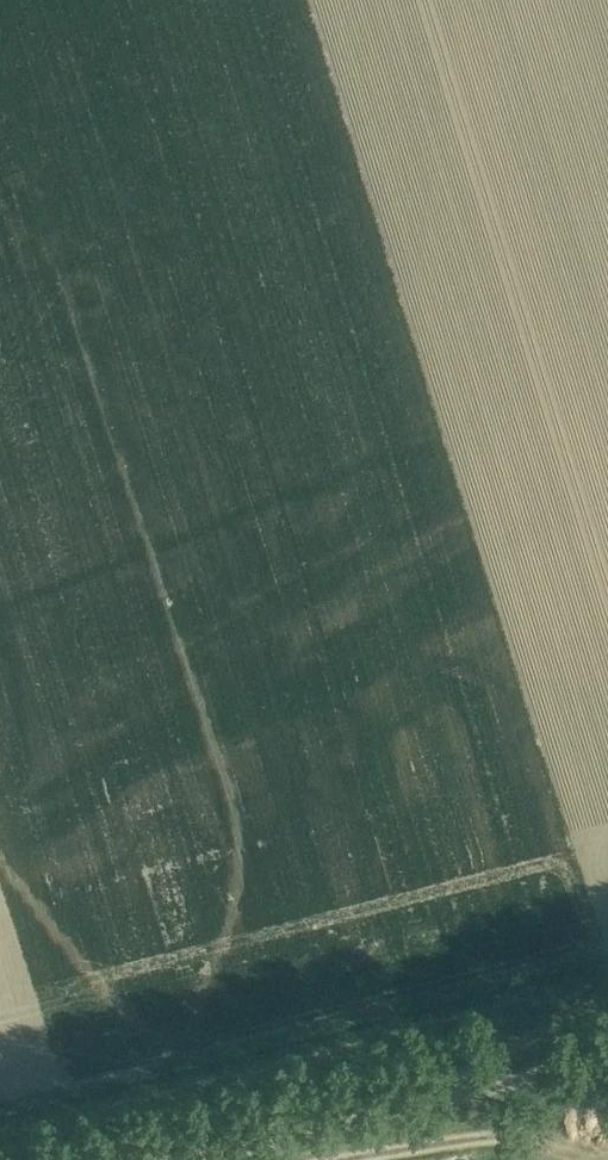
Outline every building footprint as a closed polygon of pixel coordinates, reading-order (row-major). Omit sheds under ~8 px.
[(542,1065),(565,1061),(563,1049),(540,1053),(542,1065)] [(469,1082),(492,1078),(490,1066),(467,1069),(469,1082)]
